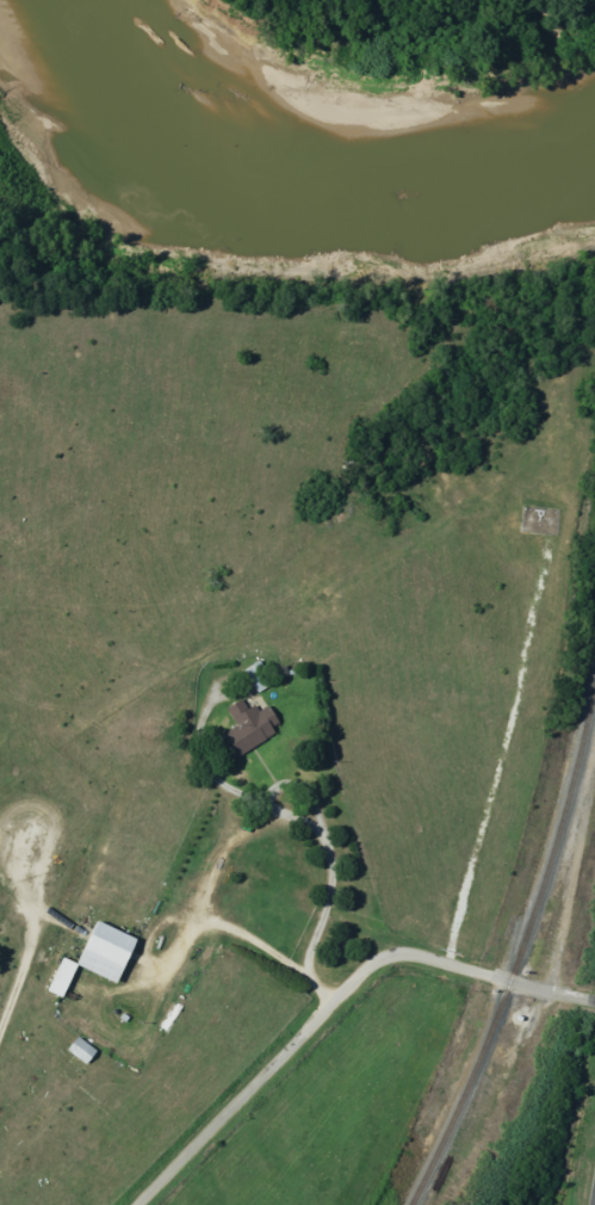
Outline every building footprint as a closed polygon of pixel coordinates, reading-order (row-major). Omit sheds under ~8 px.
[(225,734),(241,758),(279,733),(275,727),(283,722),(272,705),(262,712),(258,706),(251,711),(244,700),(229,710),(239,725),(225,734)] [(143,939),(99,920),(79,964),(124,983),(143,939)] [(71,1050),(89,1066),(100,1054),(83,1037),(71,1050)]
